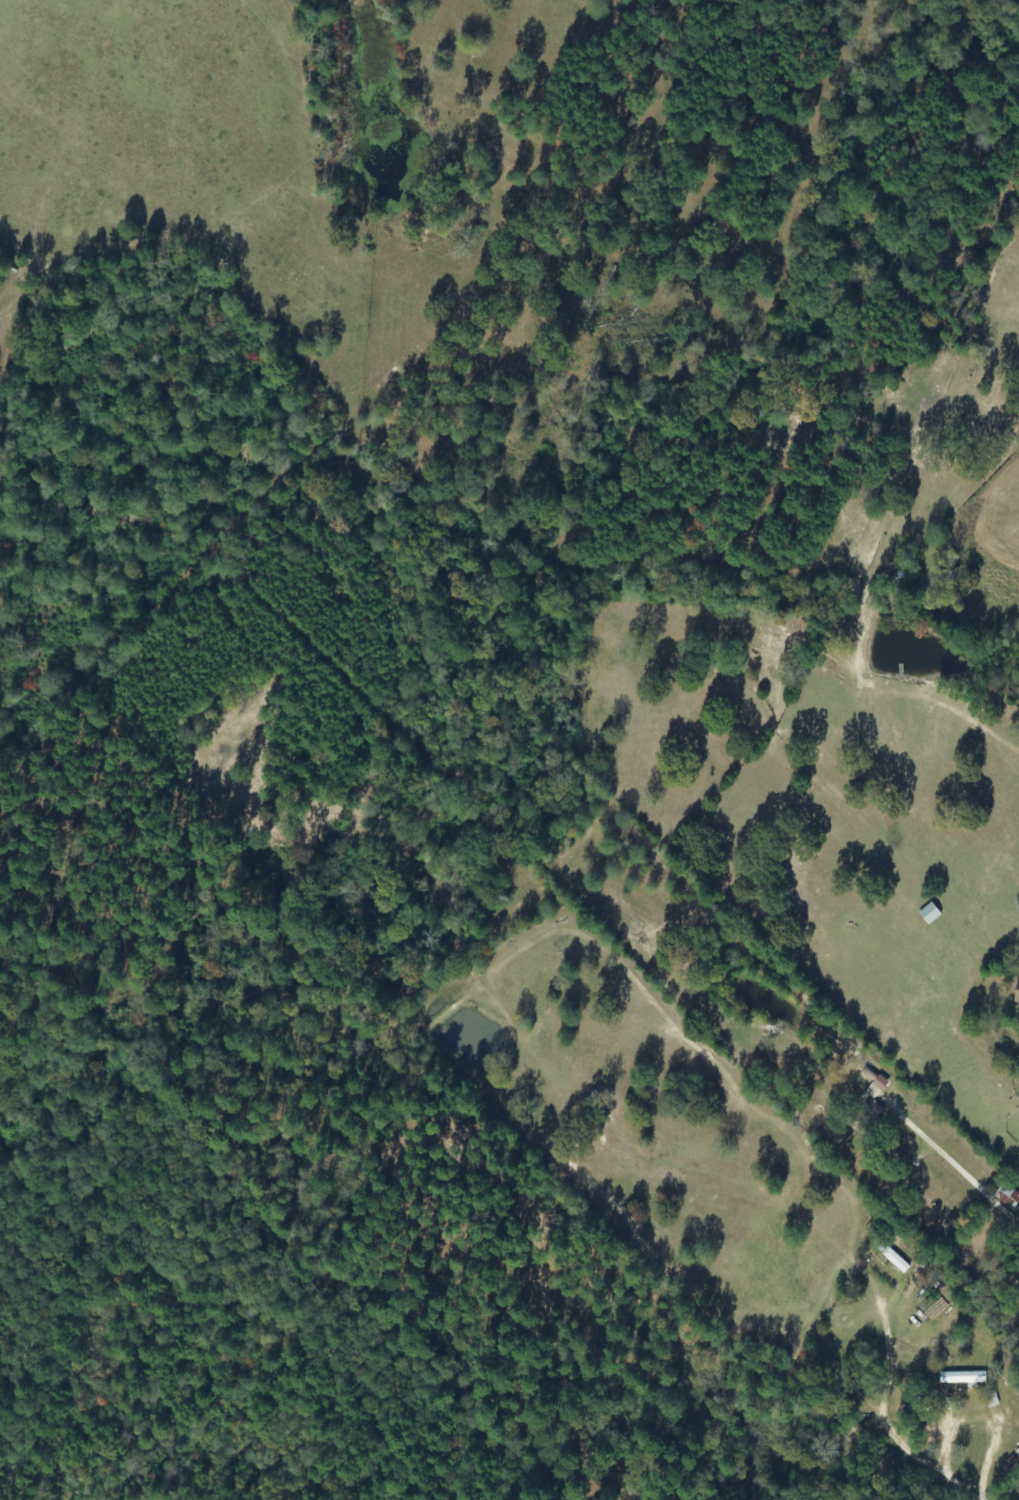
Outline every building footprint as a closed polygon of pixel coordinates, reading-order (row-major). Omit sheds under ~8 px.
[(928,927),(942,917),(932,904),(918,914),(928,927)] [(876,1082),(847,1119),(866,1135),(885,1111),(874,1102),(889,1084),(879,1076),(875,1081),(876,1082)] [(1018,1201),(1018,1196),(1004,1184),(993,1199),(1010,1212),(1018,1201)] [(968,1384),(968,1390),(978,1390),(978,1384),(987,1383),(986,1373),(940,1374),(941,1384),(968,1384)] [(985,1397),(989,1410),(999,1406),(996,1394),(985,1397)]
